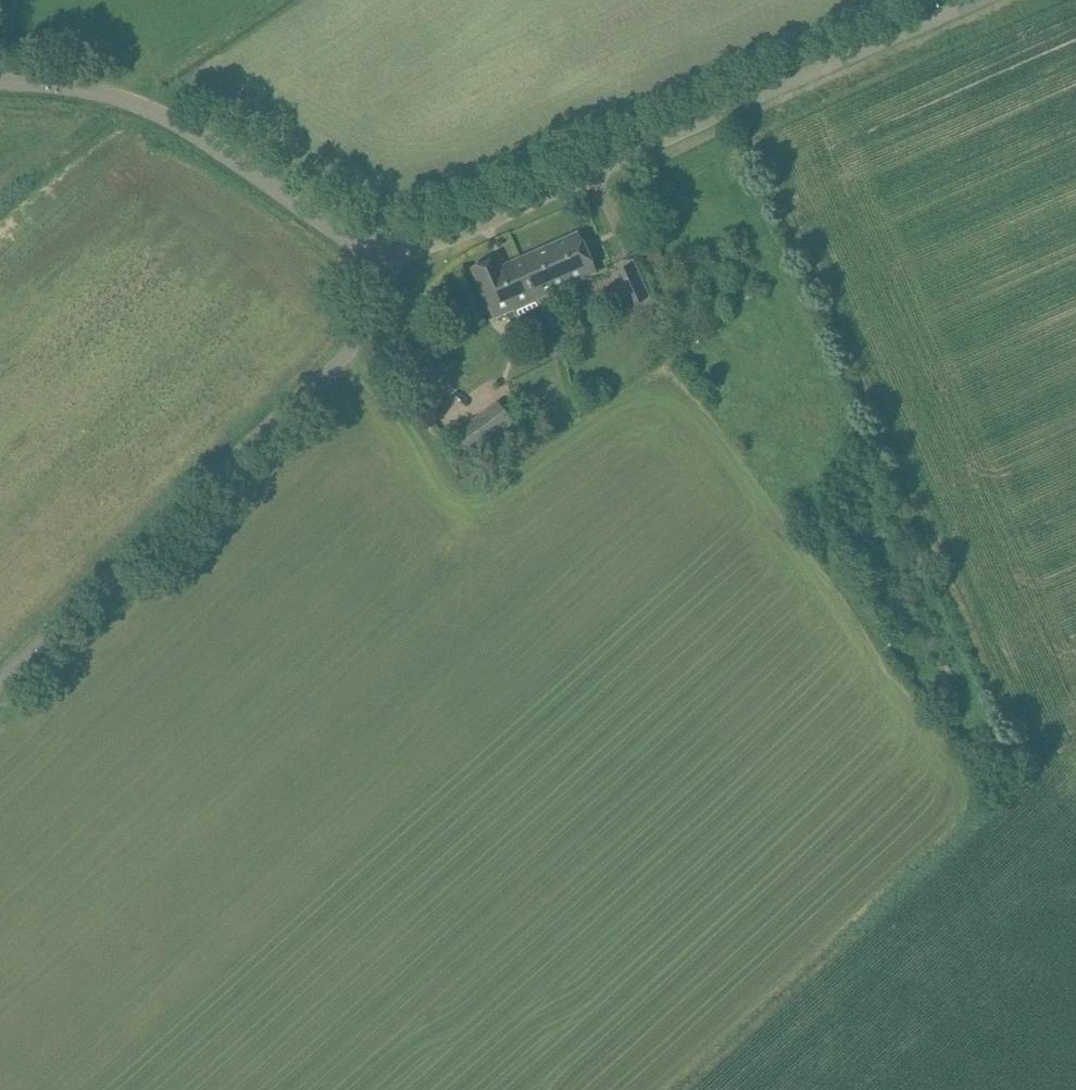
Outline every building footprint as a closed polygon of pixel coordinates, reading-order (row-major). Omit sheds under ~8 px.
[(520,259),(545,316),(564,358),(571,355),(558,327),(563,325),(555,305),(556,304),(551,294),(597,274),(579,233),(520,259)] [(664,302),(642,252),(621,261),(629,280),(633,278),(639,291),(635,293),(643,312),(664,302)] [(519,328),(545,316),(520,259),(500,268),(496,259),(472,270),(494,320),(512,312),(519,328)] [(472,459),(514,427),(497,405),(455,436),(472,459)]
